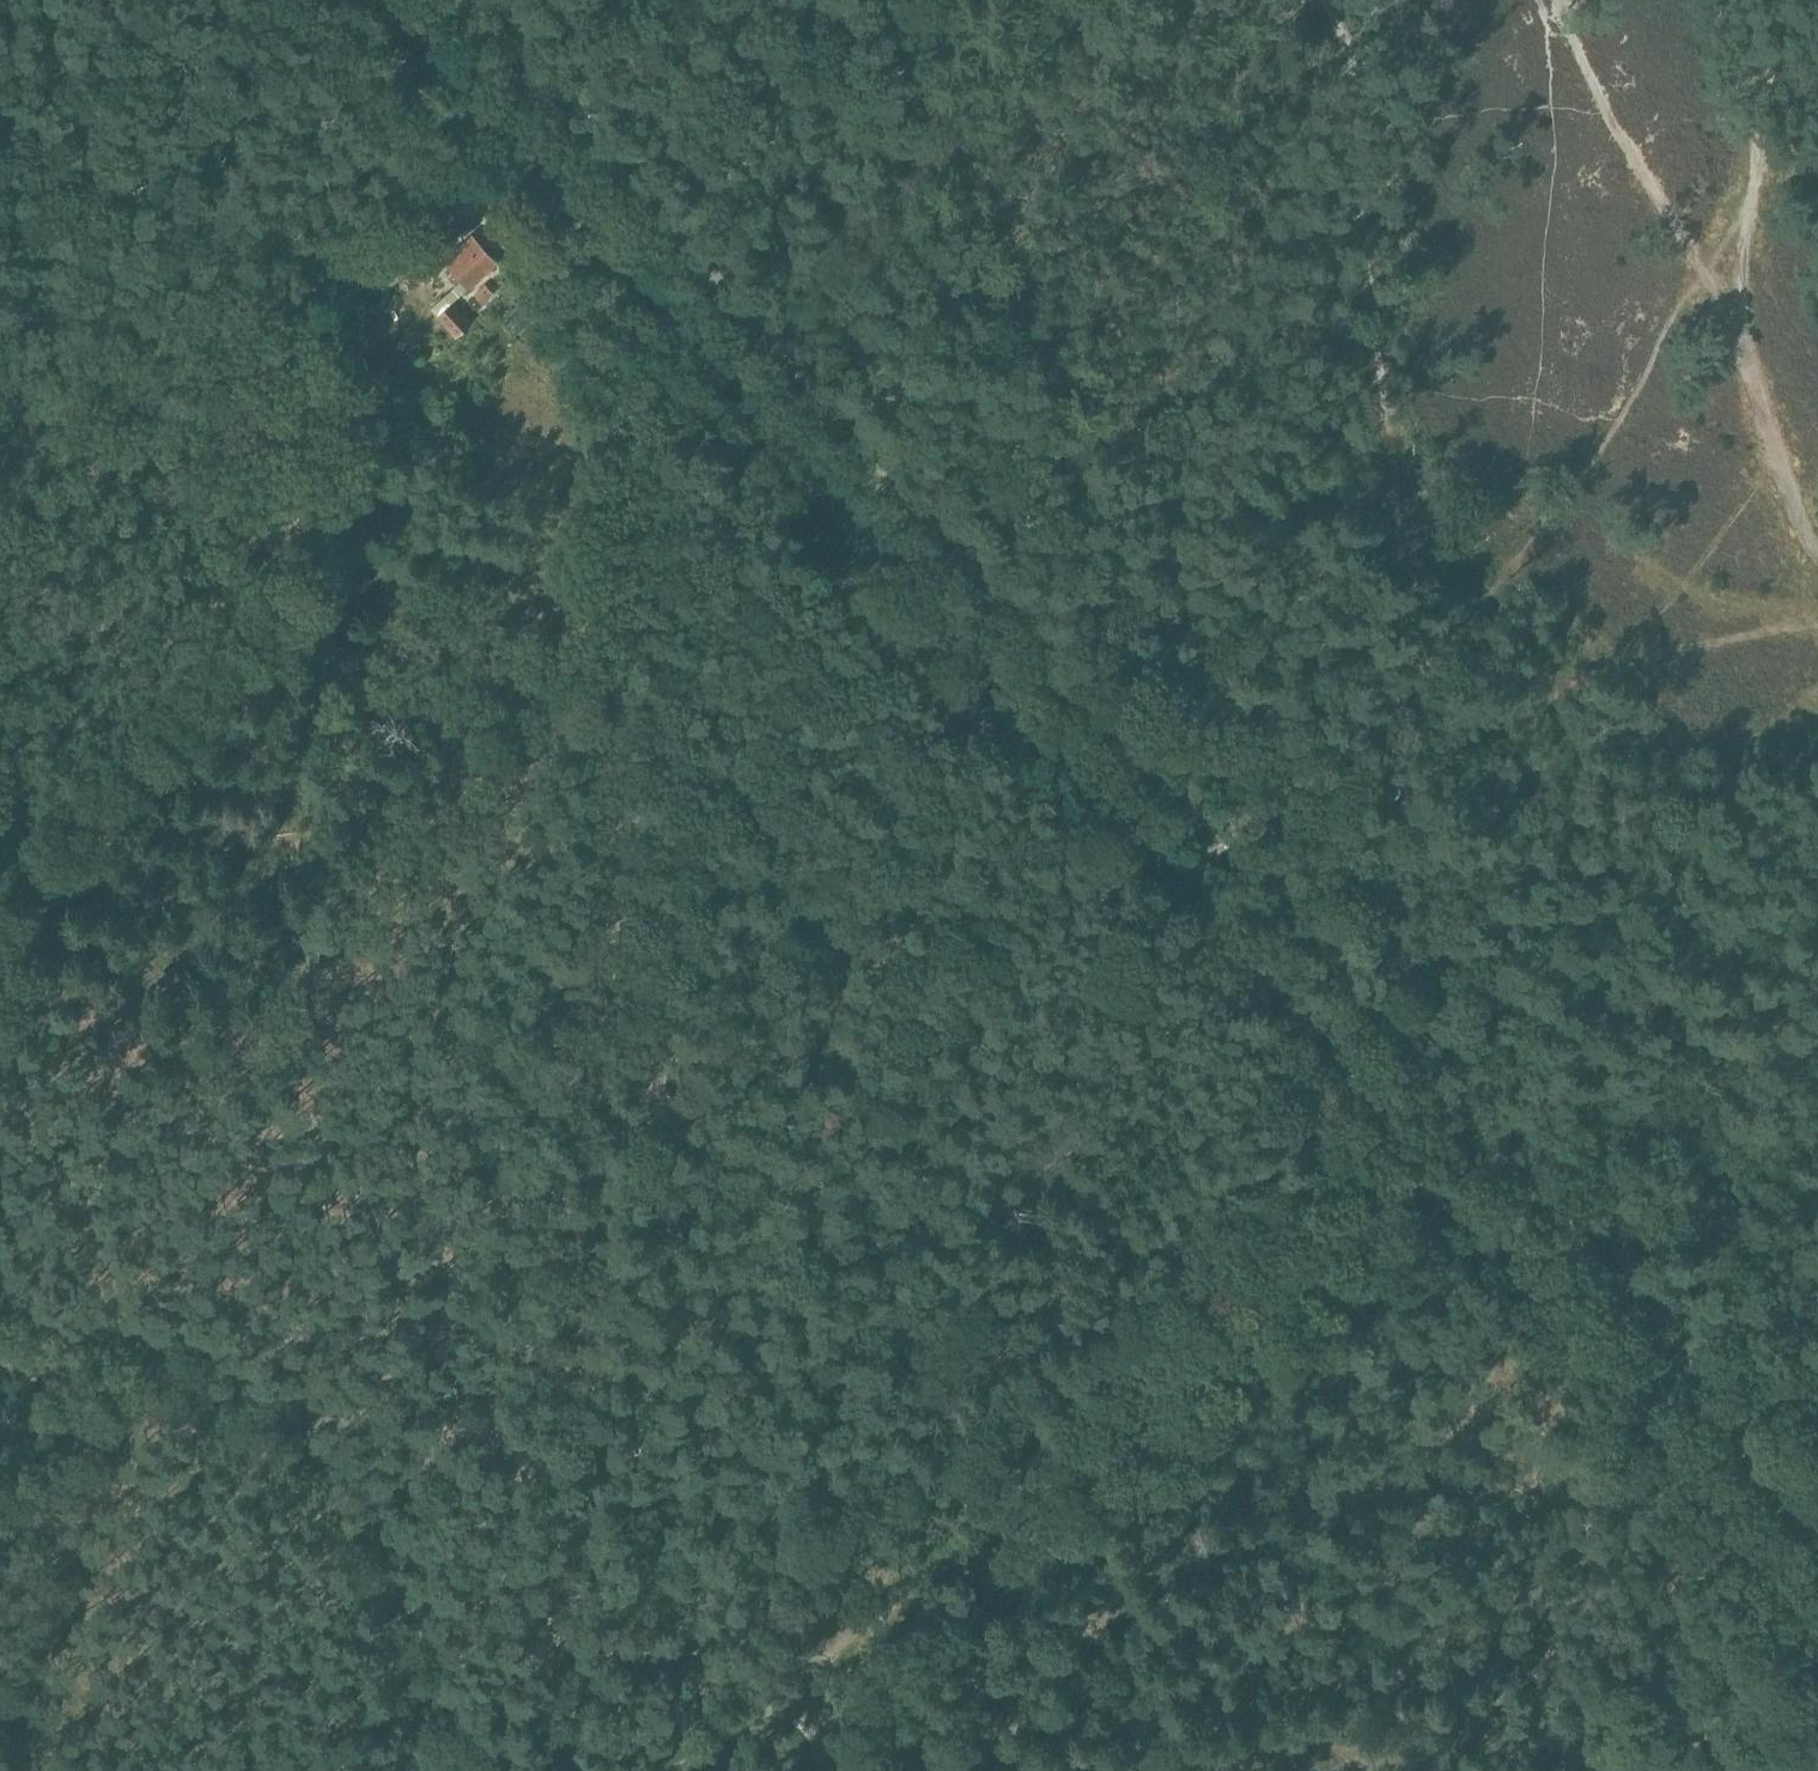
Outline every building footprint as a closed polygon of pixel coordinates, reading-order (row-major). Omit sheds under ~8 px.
[(469,286),(493,264),(495,262),(471,236),(445,260),(454,269),(447,276),(456,285),(463,279),(469,286)] [(486,284),(476,293),(483,301),(493,292),(486,284)] [(452,301),(437,314),(456,336),(471,323),(452,301)]
